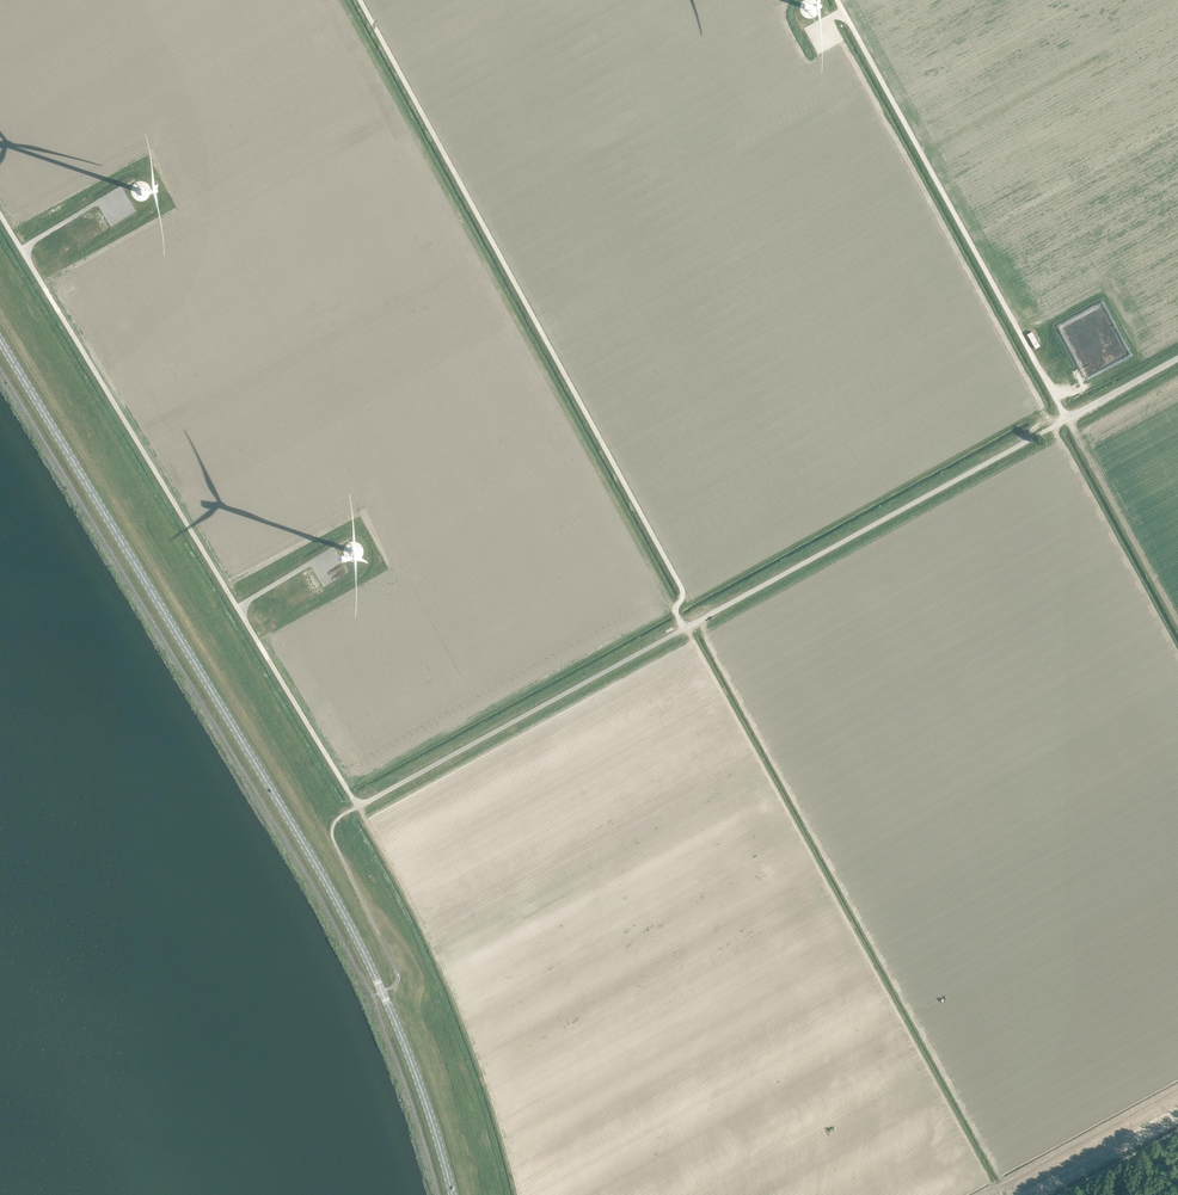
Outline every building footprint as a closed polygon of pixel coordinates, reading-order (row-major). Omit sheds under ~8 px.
[(1032,332),(1027,334),(1035,349),(1040,346),(1032,332)]
